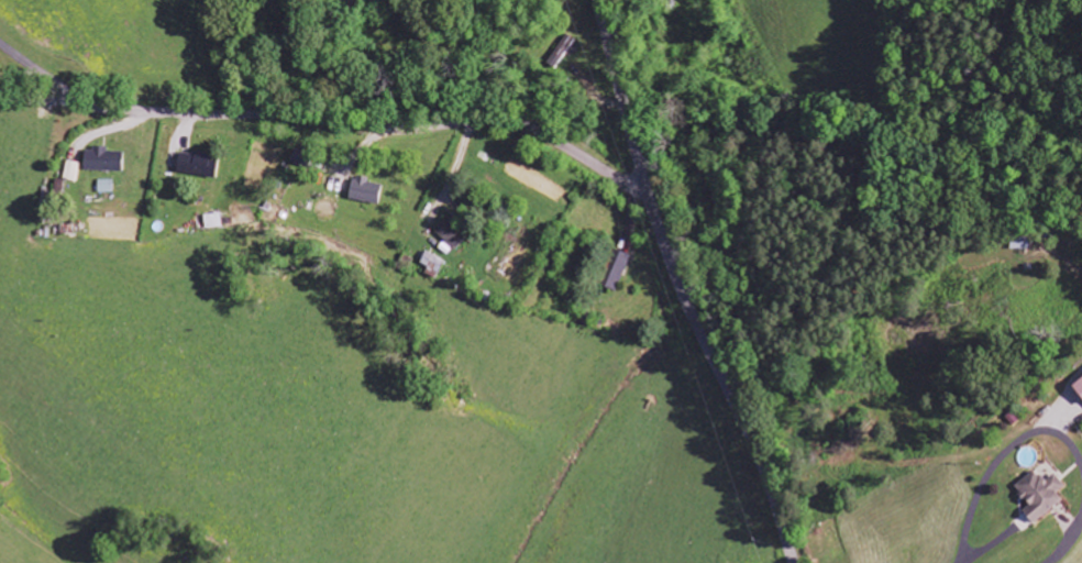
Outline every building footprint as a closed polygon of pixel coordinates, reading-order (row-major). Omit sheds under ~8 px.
[(564,38),(550,62),(559,67),(573,43),(564,38)] [(122,153),(107,152),(107,149),(83,148),(83,171),(122,173),(122,153)] [(309,169),(312,155),(293,151),(290,165),(309,169)] [(216,179),(218,158),(178,153),(175,175),(216,179)] [(352,179),(349,201),(379,205),(382,183),(352,179)] [(112,194),(112,181),(97,180),(96,193),(112,194)] [(220,228),(220,215),(203,215),(203,229),(220,228)] [(454,251),(468,238),(451,218),(436,231),(454,251)] [(1030,238),(1012,238),(1012,250),(1030,250),(1030,238)] [(417,267),(436,279),(446,264),(427,252),(417,267)] [(1072,389),(1081,400),(1081,380),(1072,389)] [(1057,494),(1065,487),(1055,475),(1044,483),(1035,471),(1010,491),(1037,523),(1063,502),(1057,494)]
